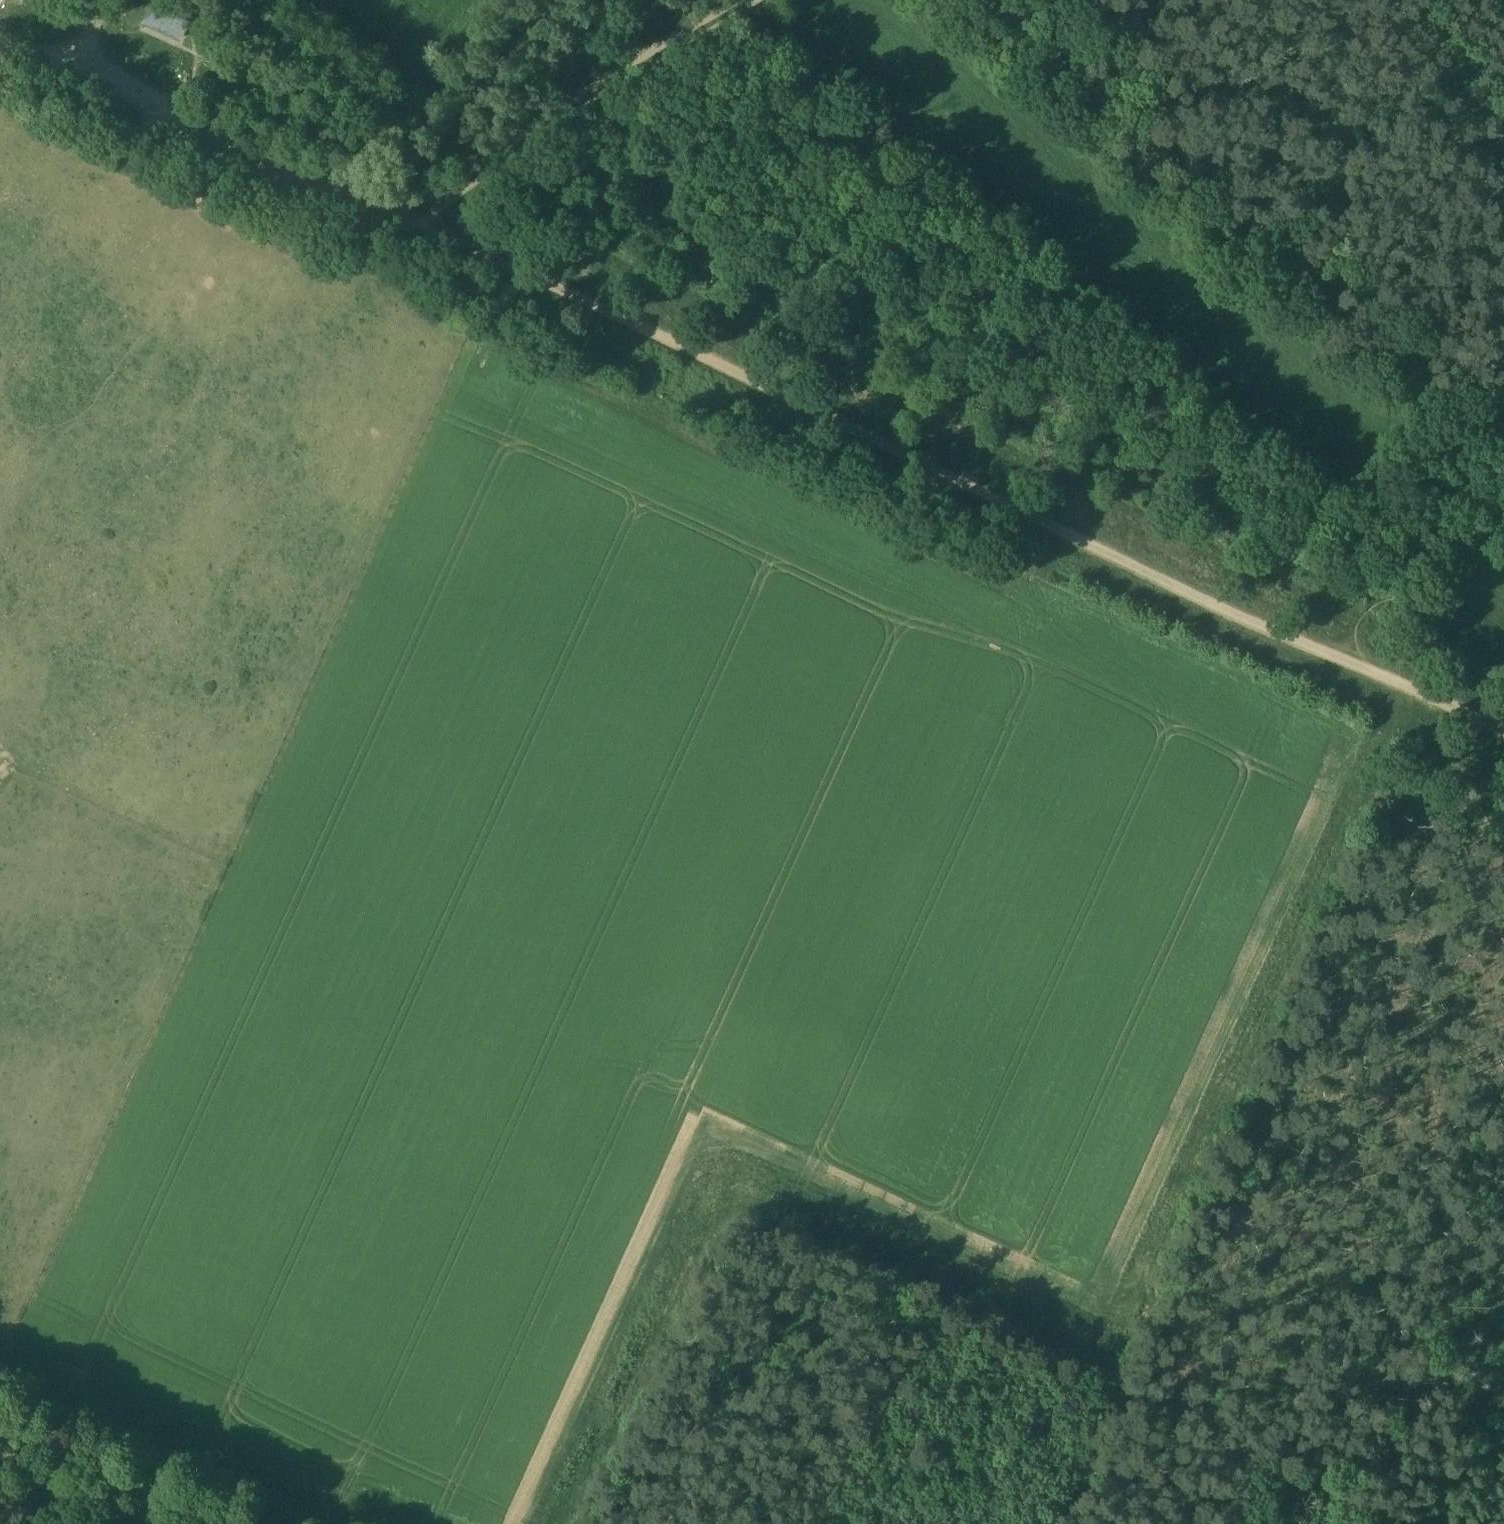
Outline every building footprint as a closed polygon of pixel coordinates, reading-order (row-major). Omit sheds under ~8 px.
[(184,30),(193,6),(182,1),(172,24),(184,30)]
